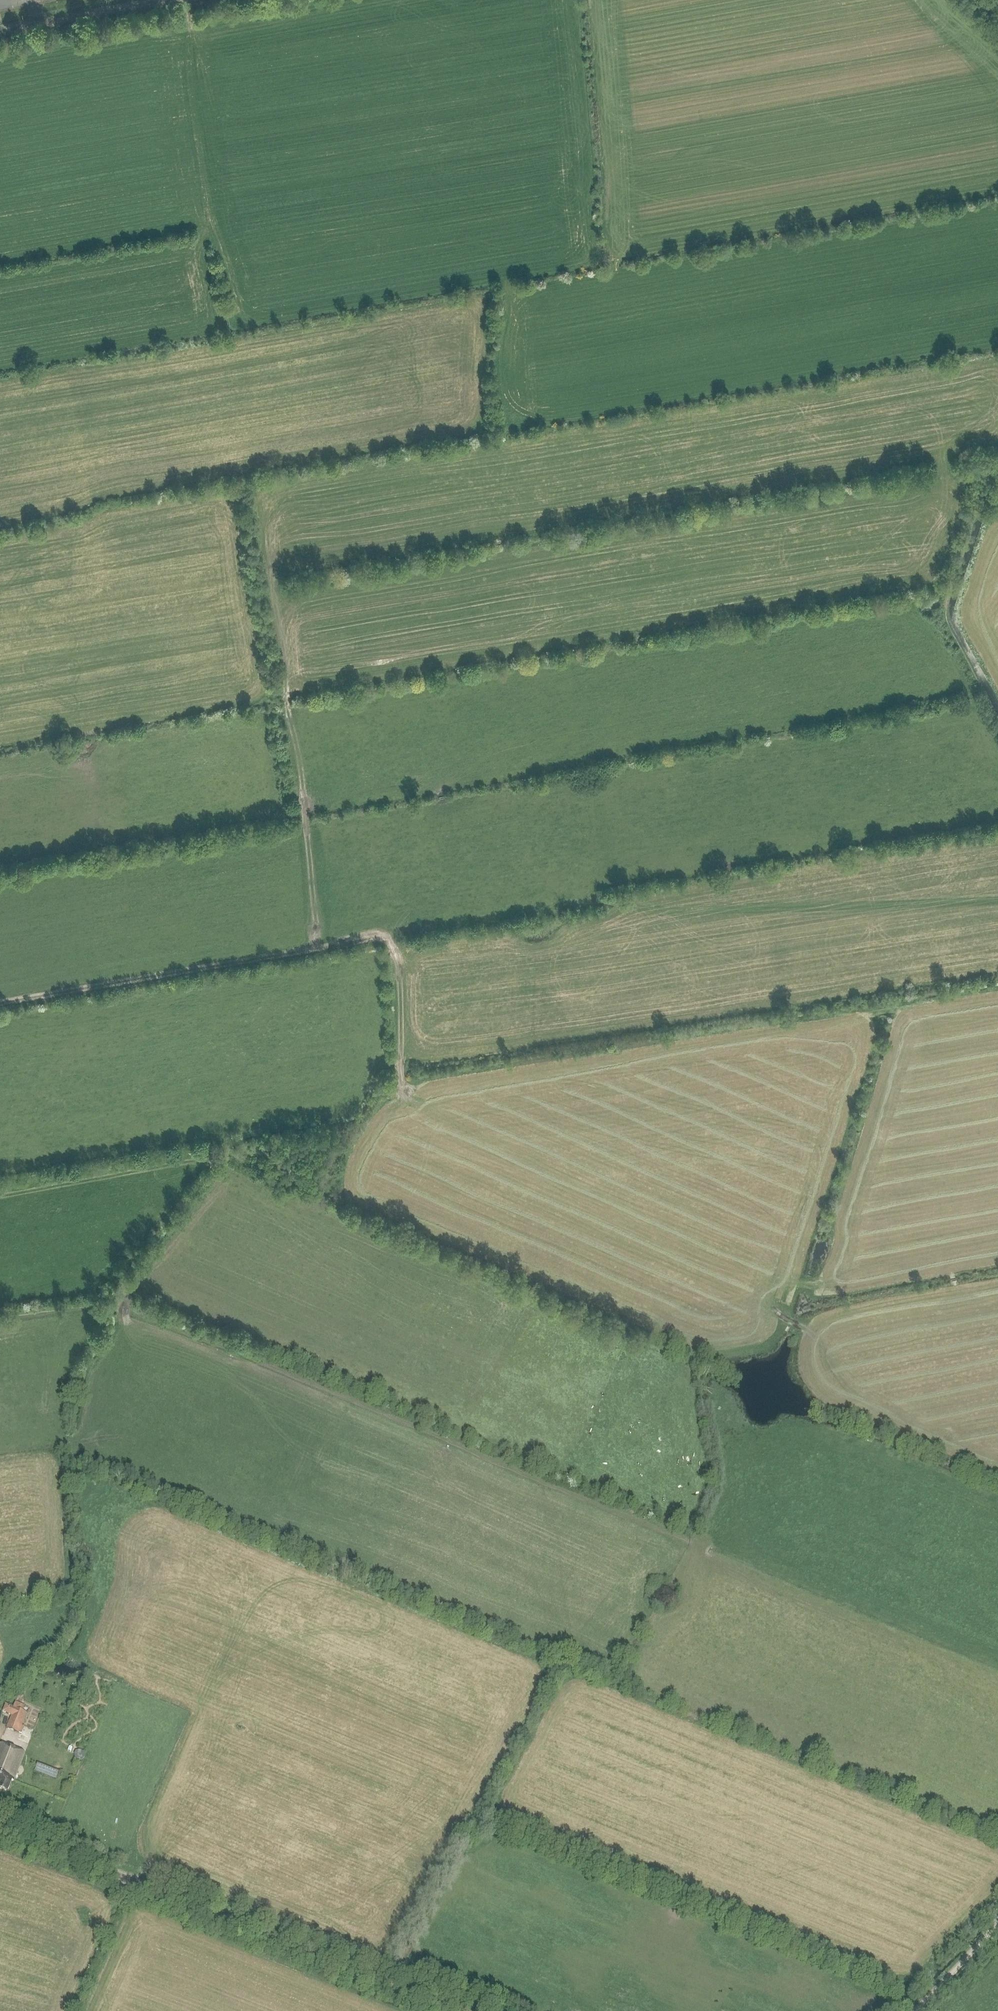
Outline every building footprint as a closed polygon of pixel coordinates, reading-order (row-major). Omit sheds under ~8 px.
[(11,1715),(6,1727),(18,1732),(26,1712),(5,1704),(2,1712),(11,1715)] [(11,1780),(14,1781),(25,1753),(0,1743),(0,1788),(7,1791),(11,1780)] [(57,1778),(59,1772),(37,1764),(35,1770),(57,1778)]
